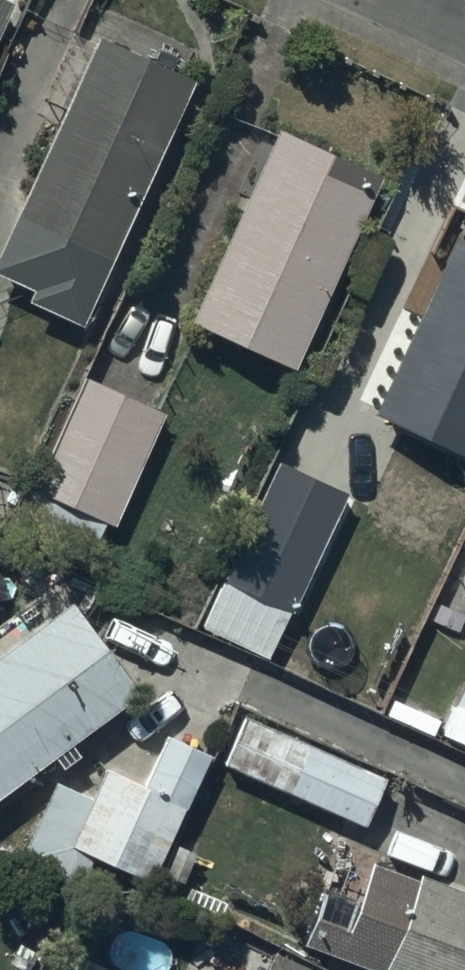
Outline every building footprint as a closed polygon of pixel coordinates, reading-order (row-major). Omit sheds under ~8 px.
[(10,0),(0,0),(0,21),(10,0)] [(0,242),(0,263),(32,279),(26,292),(77,315),(191,69),(100,27),(0,242)] [(276,119),(188,311),(293,359),(381,167),(276,119)] [(455,225),(372,405),(464,447),(464,230),(455,225)] [(84,369),(16,516),(90,550),(100,529),(114,536),(148,463),(140,459),(165,406),(84,369)] [(276,454),(199,616),(270,649),(347,487),(276,454)] [(51,748),(61,761),(79,747),(70,736),(139,686),(72,594),(64,600),(48,579),(0,614),(0,786),(51,748)] [(454,695),(438,730),(464,742),(464,700),(454,695)] [(211,753),(362,819),(385,766),(310,733),(308,738),(243,710),(234,729),(223,724),(211,753)] [(53,773),(14,857),(93,893),(110,855),(150,873),(209,745),(163,725),(139,778),(103,762),(90,790),(53,773)] [(416,863),(414,870),(339,841),(302,937),(388,969),(387,969),(464,969),(464,882),(416,863)] [(274,945),(269,954),(221,932),(203,969),(329,969),(274,945)] [(53,952),(45,969),(94,969),(53,952)]
